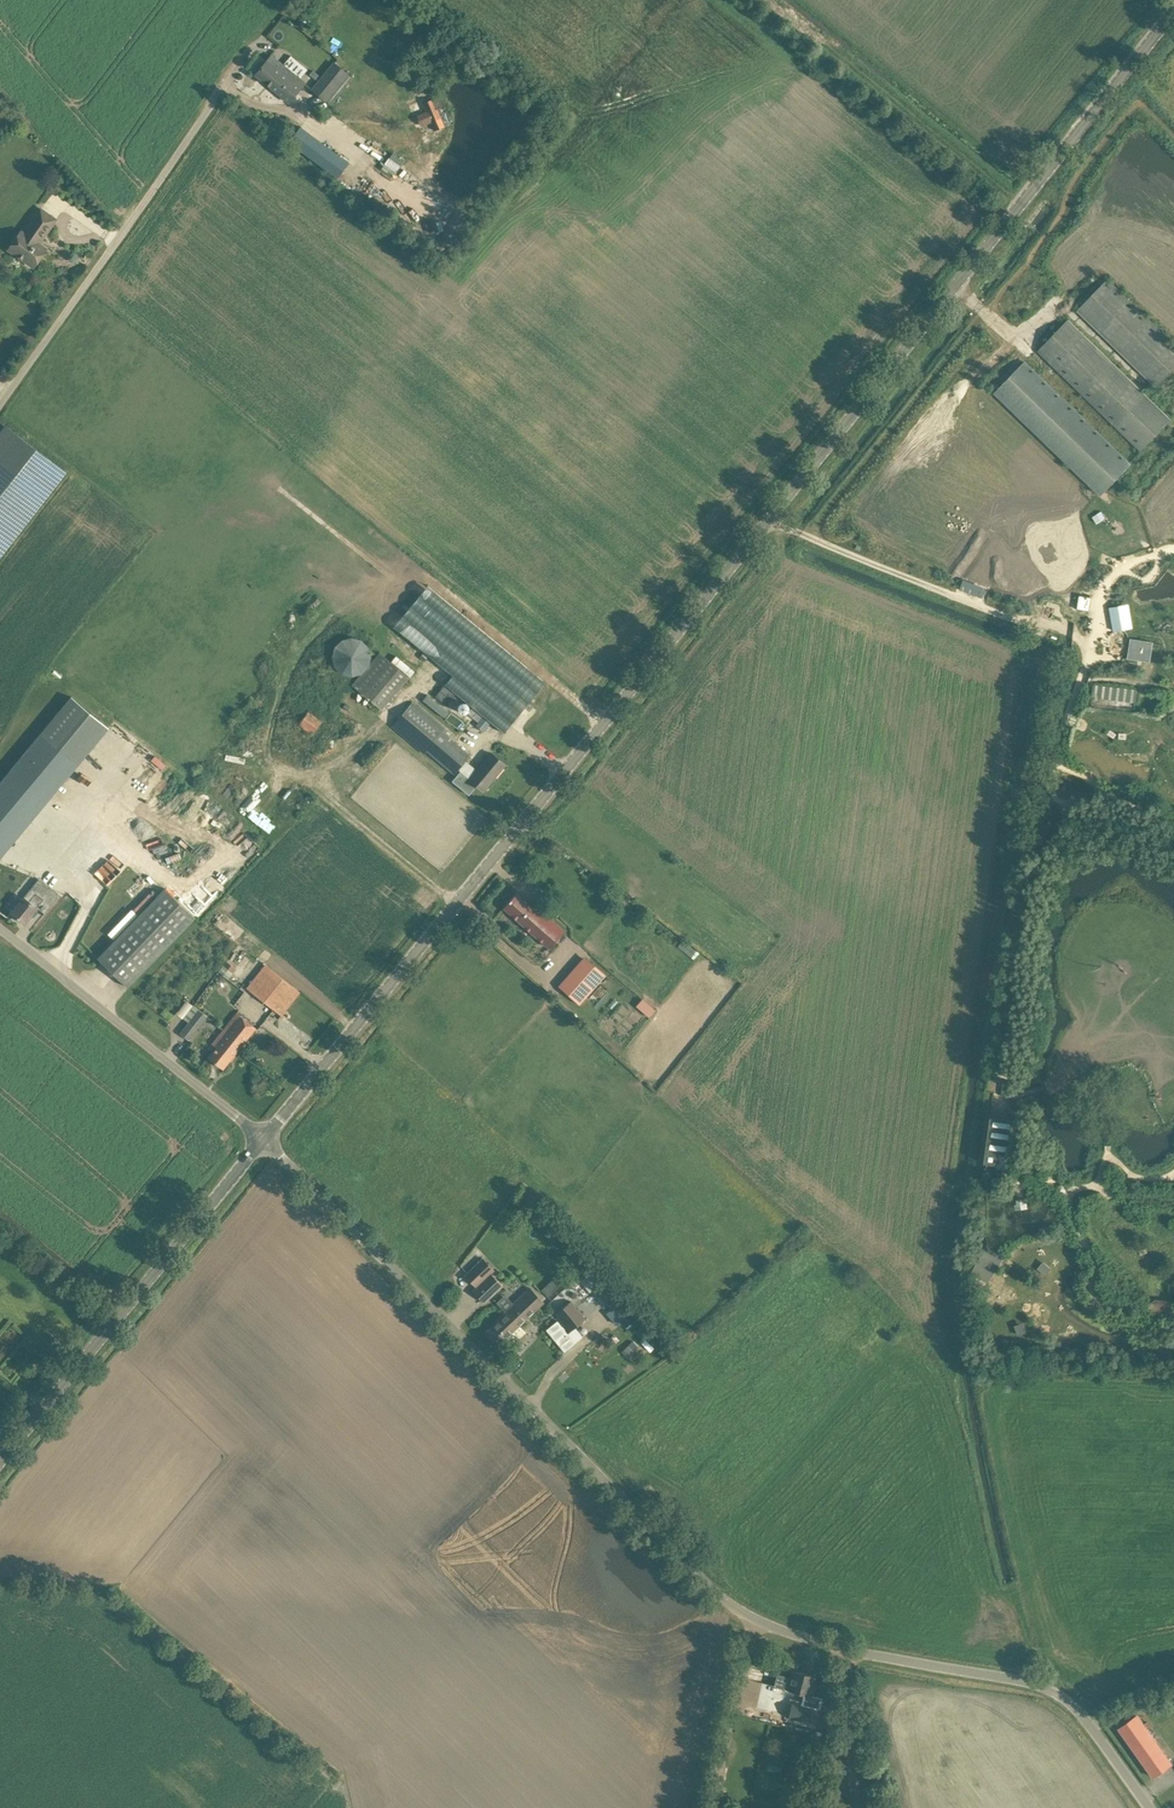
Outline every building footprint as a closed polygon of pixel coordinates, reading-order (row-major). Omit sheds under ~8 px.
[(299,89),(304,83),(283,66),(278,71),(266,61),(256,74),(296,107),(306,95),(299,89)] [(312,91),(327,103),(350,76),(334,63),(312,91)] [(440,96),(423,103),(426,112),(431,122),(434,130),(444,126),(441,118),(437,109),(444,106),(444,104),(441,97),(440,96)] [(300,126),(288,142),(337,178),(349,163),(300,126)] [(349,172),(366,177),(369,167),(352,162),(349,172)] [(46,249),(39,244),(56,219),(41,209),(24,233),(21,231),(9,249),(34,267),(46,249)] [(1157,386),(1173,368),(1173,343),(1108,279),(1078,310),(1157,386)] [(1146,396),(1068,320),(1038,351),(1141,451),(1171,420),(1146,396)] [(1130,463),(1027,363),(996,394),(1052,448),(1056,452),(1100,494),(1130,463)] [(61,469),(0,427),(0,557),(61,469)] [(964,579),(960,589),(982,598),(986,587),(983,586),(964,579)] [(453,675),(445,684),(504,733),(545,682),(429,582),(393,627),(453,675)] [(1077,609),(1089,610),(1091,596),(1079,594),(1077,609)] [(1113,607),(1110,608),(1113,622),(1114,630),(1116,630),(1124,629),(1132,627),(1128,605),(1124,605),(1113,607)] [(332,656),(335,666),(341,673),(351,676),(361,673),(368,666),(371,656),(368,646),(361,640),(352,637),(342,639),(334,646),(332,656)] [(1128,657),(1128,658),(1138,660),(1150,662),(1150,661),(1154,642),(1131,638),(1128,657)] [(1138,690),(1094,685),(1092,697),(1136,702),(1138,690)] [(449,712),(427,695),(423,700),(444,717),(449,712)] [(458,706),(458,707),(458,708),(458,709),(458,710),(459,711),(460,712),(461,712),(461,713),(462,713),(463,713),(464,713),(465,713),(466,713),(466,712),(467,712),(468,711),(468,710),(469,710),(469,709),(469,708),(469,707),(469,706),(469,705),(468,704),(468,703),(467,703),(466,702),(465,702),(464,702),(463,702),(462,702),(461,702),(460,702),(460,703),(459,704),(458,705),(458,706)] [(391,728),(422,754),(426,750),(454,774),(470,755),(411,704),(391,728)] [(299,724),(312,734),(322,722),(308,711),(299,724)] [(483,716),(479,721),(476,725),(483,731),(491,722),(483,716)] [(40,732),(9,770),(47,802),(79,765),(40,732)] [(483,790),(505,764),(491,753),(470,778),(461,770),(452,781),(469,794),(477,785),(483,790)] [(160,769),(163,764),(152,755),(148,760),(160,769)] [(261,779),(241,814),(263,827),(274,807),(262,801),(271,784),(261,779)] [(38,879),(11,912),(25,923),(37,908),(37,907),(41,902),(49,908),(59,896),(38,879)] [(156,894),(95,958),(126,987),(193,917),(163,887),(156,894)] [(561,934),(563,931),(542,912),(533,904),(531,906),(516,893),(504,907),(549,947),(561,934)] [(223,964),(233,972),(244,957),(234,950),(223,964)] [(605,975),(588,960),(563,989),(580,1003),(605,975)] [(248,988),(281,1014),(299,992),(266,965),(248,988)] [(216,977),(216,981),(220,984),(224,982),(225,978),(220,975),(216,977)] [(632,1006),(646,1017),(653,1009),(639,998),(632,1006)] [(180,1033),(189,1040),(207,1016),(194,1005),(185,1016),(190,1020),(180,1033)] [(237,1013),(224,1029),(233,1036),(227,1042),(237,1050),(256,1027),(237,1013)] [(233,1036),(224,1029),(212,1044),(217,1047),(208,1057),(223,1069),(237,1050),(227,1042),(233,1036)] [(189,1047),(182,1056),(189,1061),(196,1052),(189,1047)] [(992,1116),(985,1163),(988,1163),(987,1172),(996,1173),(997,1164),(998,1165),(999,1166),(1000,1167),(1001,1168),(1002,1168),(1003,1169),(1005,1169),(1006,1169),(1008,1169),(1010,1168),(1011,1167),(1012,1167),(1013,1166),(1013,1164),(1013,1163),(1014,1162),(1014,1161),(1013,1160),(1013,1158),(1012,1157),(1012,1156),(1011,1156),(1017,1120),(1007,1119),(992,1116)] [(1019,1196),(1016,1197),(1017,1203),(1015,1203),(1016,1208),(1026,1206),(1025,1202),(1023,1202),(1022,1196),(1019,1196)] [(998,1253),(987,1247),(971,1272),(988,1283),(1005,1258),(998,1253)] [(484,1258),(466,1274),(477,1286),(491,1273),(495,1270),(484,1258)] [(591,1272),(581,1281),(590,1291),(601,1282),(591,1272)] [(477,1286),(473,1289),(484,1302),(502,1286),(491,1273),(477,1286)] [(556,1275),(549,1283),(555,1290),(563,1283),(556,1275)] [(607,1279),(595,1289),(609,1306),(612,1304),(621,1296),(607,1279)] [(507,1313),(486,1332),(498,1345),(519,1324),(536,1308),(536,1307),(543,1301),(532,1289),(525,1296),(523,1294),(514,1303),(505,1311),(507,1313)] [(1167,1298),(1154,1298),(1151,1301),(1147,1305),(1147,1309),(1147,1311),(1147,1313),(1147,1315),(1156,1317),(1167,1317),(1173,1315),(1173,1313),(1173,1310),(1173,1308),(1173,1305),(1171,1302),(1167,1298)] [(606,1313),(615,1324),(630,1311),(621,1300),(606,1313)] [(572,1301),(556,1314),(571,1331),(586,1319),(572,1301)] [(546,1329),(564,1351),(575,1342),(557,1320),(546,1329)] [(631,1340),(623,1348),(629,1354),(637,1346),(631,1340)] [(790,1677),(777,1673),(774,1686),(804,1693),(801,1703),(794,1701),(790,1717),(816,1724),(820,1709),(823,1698),(813,1696),(816,1686),(813,1685),(815,1678),(808,1677),(809,1674),(792,1670),(790,1677)] [(1119,1728),(1154,1777),(1173,1763),(1138,1714),(1119,1728)]
